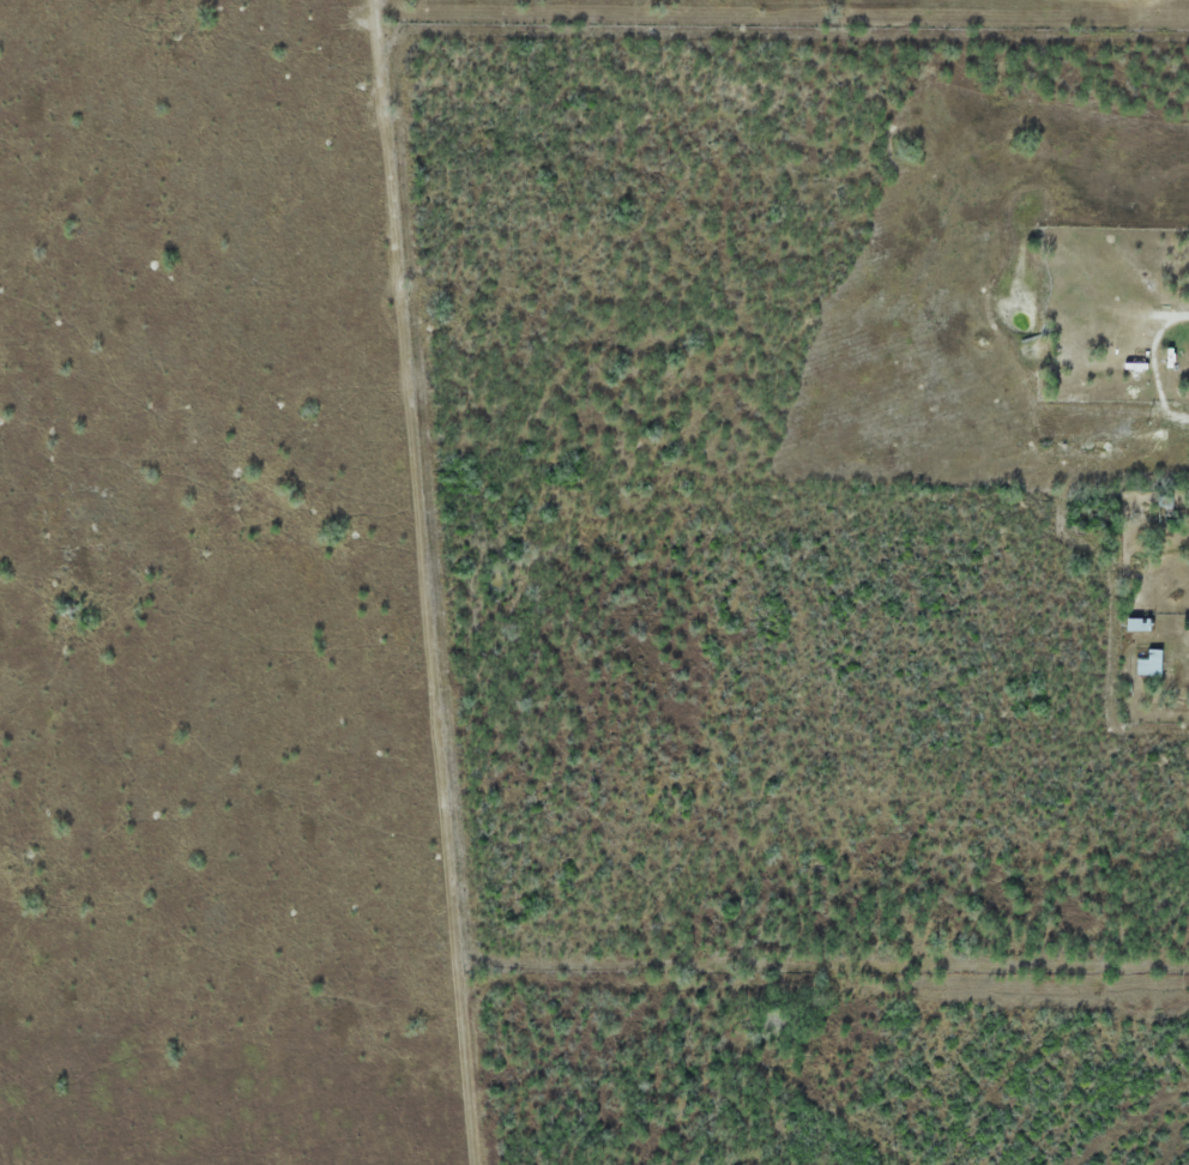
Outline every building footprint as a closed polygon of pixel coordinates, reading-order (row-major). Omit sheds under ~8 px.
[(1172,523),(1172,494),(1158,494),(1158,523),(1172,523)] [(1127,631),(1152,631),(1152,618),(1127,618),(1127,631)] [(1162,649),(1137,649),(1137,675),(1162,675),(1162,649)]
